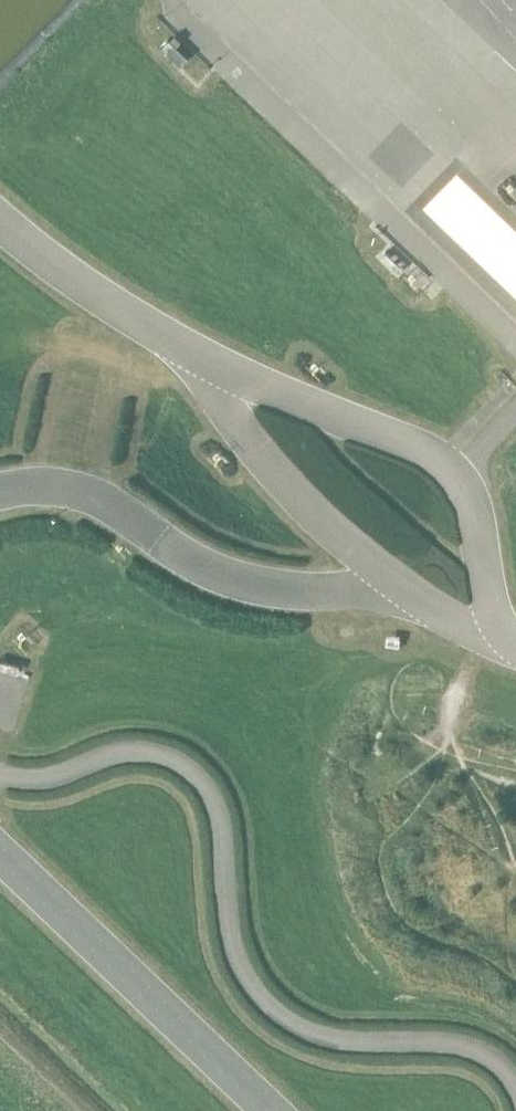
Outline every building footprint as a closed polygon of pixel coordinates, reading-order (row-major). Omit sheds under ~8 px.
[(515,299),(515,235),(454,176),(422,210),(515,299)]
